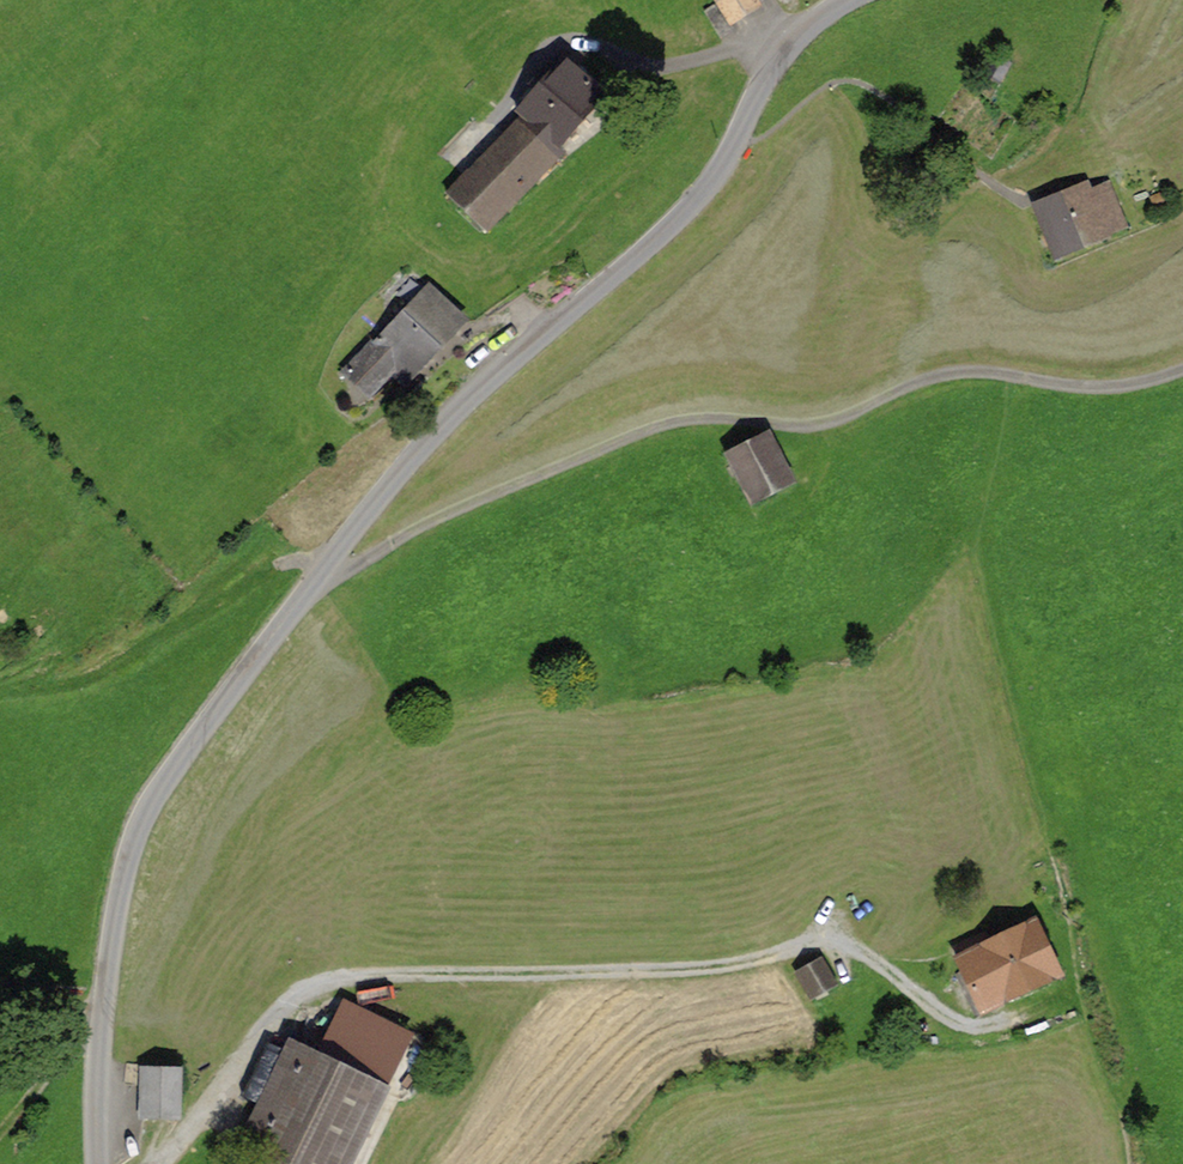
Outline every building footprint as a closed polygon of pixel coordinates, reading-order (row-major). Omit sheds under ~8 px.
[(710,11),(721,30),(762,8),(758,0),(716,0),(719,6),(710,11)] [(487,228),(563,152),(555,144),(600,98),(569,68),(519,118),(525,124),(454,196),(487,228)] [(1085,180),(1025,203),(1049,266),(1109,243),(1085,180)] [(401,383),(462,319),(426,285),(344,372),(369,395),(390,373),(401,383)] [(760,431),(714,453),(744,515),(790,493),(760,431)] [(1033,917),(947,954),(973,1011),(1058,974),(1033,917)] [(827,945),(801,961),(817,988),(843,973),(827,945)] [(384,1073),(292,1033),(240,1152),(268,1163),(344,1163),(384,1073)] [(172,1121),(174,1062),(138,1060),(135,1119),(172,1121)]
